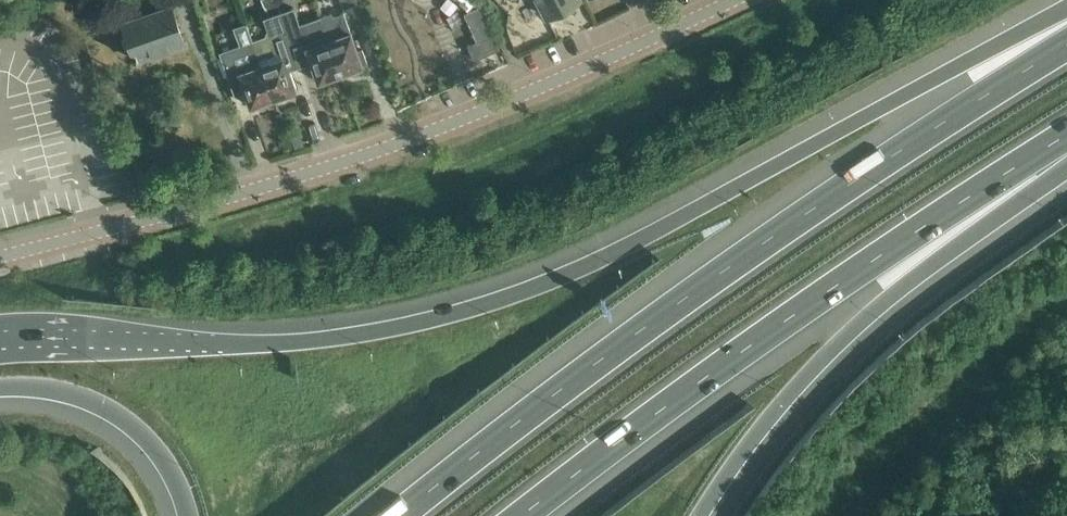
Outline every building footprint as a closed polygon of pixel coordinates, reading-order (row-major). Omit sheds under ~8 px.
[(356,3),(355,0),(339,0),(342,8),(356,3)] [(546,15),(575,0),(538,0),(546,15)] [(276,1),(263,6),(267,16),(280,12),(276,1)] [(135,58),(136,58),(134,54),(166,43),(167,47),(184,41),(171,4),(122,21),(135,58)] [(331,80),(332,75),(340,72),(319,17),(300,24),(294,7),(280,12),(299,66),(311,62),(318,80),(320,79),(324,82),(331,80)] [(281,94),(285,96),(292,94),(293,89),(295,89),(294,87),(296,86),(291,71),(289,72),(288,70),(299,66),(280,12),(267,16),(263,18),(267,29),(264,36),(253,40),(272,97),(281,94)] [(330,13),(319,17),(340,72),(349,69),(353,72),(360,69),(361,65),(368,62),(363,49),(356,51),(342,12),(331,16),(330,13)] [(263,104),(264,100),(272,97),(253,40),(247,22),(235,26),(241,44),(220,52),(235,93),(245,89),(250,105),(252,104),(256,107),(263,104)] [(477,39),(467,43),(474,59),(499,48),(492,32),(477,39)]
